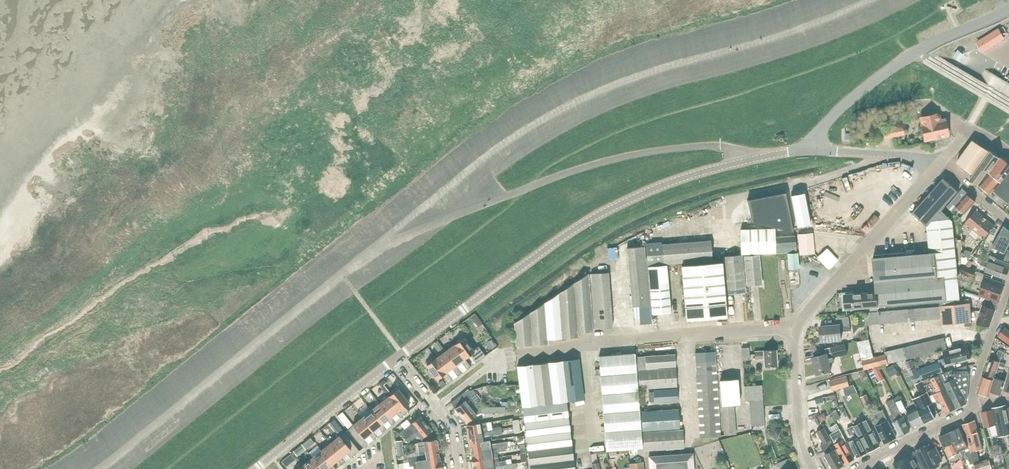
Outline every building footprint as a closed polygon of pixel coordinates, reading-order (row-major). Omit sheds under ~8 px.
[(998,30),(978,43),(983,51),(1004,38),(998,30)] [(965,54),(964,54),(959,50),(954,56),(960,61),(965,54)] [(940,120),(939,115),(939,113),(921,118),(922,125),(921,125),(925,140),(948,135),(945,119),(940,120)] [(885,139),(905,135),(903,126),(883,130),(885,139)] [(862,145),(872,146),(872,137),(862,137),(862,145)] [(973,174),(990,151),(973,141),(958,161),(959,163),(973,174)] [(990,151),(973,174),(974,174),(971,179),(979,185),(1001,157),(991,151),(991,152),(990,151)] [(1008,172),(1008,162),(1002,157),(992,170),(1000,177),(1002,175),(1005,177),(1008,172)] [(979,185),(980,186),(990,194),(1001,182),(990,172),(979,185)] [(1008,202),(1008,172),(994,190),(1008,203),(1008,202)] [(958,192),(943,178),(912,213),(927,226),(930,253),(874,258),(877,293),(874,293),(874,292),(870,292),(870,293),(854,295),(854,292),(842,293),(843,303),(846,302),(847,309),(847,308),(871,306),(871,310),(878,310),(878,306),(940,300),(941,306),(941,305),(942,323),(954,323),(954,322),(965,321),(966,326),(972,326),(970,303),(960,304),(960,299),(953,220),(941,210),(958,192)] [(975,202),(973,200),(967,194),(968,193),(962,188),(950,201),(951,202),(947,206),(953,211),(957,207),(965,214),(975,202)] [(763,197),(769,226),(793,231),(786,192),(763,197)] [(801,194),(792,196),(798,231),(808,229),(806,217),(803,200),(801,194)] [(752,222),(769,226),(763,197),(748,200),(752,222)] [(966,223),(984,238),(994,226),(976,211),(966,223)] [(993,246),(1004,252),(1008,244),(1008,230),(1004,226),(998,237),(993,246)] [(795,235),(775,237),(775,228),(740,231),(741,255),(776,253),(777,253),(797,252),(795,235)] [(894,241),(900,238),(895,228),(889,232),(894,241)] [(801,254),(815,253),(813,233),(799,235),(801,254)] [(664,264),(712,261),(711,241),(661,244),(661,242),(646,243),(648,266),(664,265),(664,264)] [(628,259),(645,258),(644,246),(627,248),(628,259)] [(829,269),(838,260),(827,248),(818,257),(829,269)] [(988,260),(1008,268),(1008,249),(1007,256),(999,253),(998,258),(989,255),(988,260)] [(798,253),(787,254),(789,270),(799,269),(798,253)] [(727,295),(746,294),(744,255),(726,257),(727,295)] [(748,287),(758,285),(763,285),(762,255),(746,257),(748,287)] [(647,268),(647,266),(646,258),(645,258),(628,259),(629,270),(647,268)] [(989,262),(982,260),(981,265),(987,267),(986,271),(994,274),(993,275),(1006,280),(1008,272),(1008,268),(996,263),(989,261),(989,262)] [(682,266),(686,320),(727,317),(722,262),(682,266)] [(960,272),(974,278),(977,271),(962,265),(960,272)] [(648,268),(653,314),(671,313),(667,266),(648,268)] [(648,277),(648,275),(647,268),(629,270),(630,278),(648,277)] [(591,284),(609,282),(608,273),(590,274),(591,284)] [(593,331),(593,329),(588,274),(573,283),(577,332),(593,331)] [(649,286),(648,280),(648,277),(630,278),(631,288),(649,286)] [(979,296),(998,303),(1005,284),(986,277),(979,296)] [(609,291),(609,282),(591,284),(592,293),(609,291)] [(577,337),(577,332),(573,283),(558,293),(562,338),(577,337)] [(650,295),(649,288),(649,286),(631,288),(632,297),(650,295)] [(593,302),(610,300),(609,291),(592,293),(593,302)] [(547,340),(562,338),(558,293),(544,303),(547,340)] [(651,306),(650,297),(650,295),(632,297),(633,307),(639,307),(649,306),(651,306)] [(611,309),(610,300),(593,302),(593,311),(611,309)] [(995,311),(997,305),(989,302),(987,308),(983,306),(977,323),(989,327),(995,311)] [(547,343),(547,340),(544,303),(529,313),(532,344),(547,343)] [(649,306),(639,307),(640,324),(650,323),(649,306)] [(594,320),(611,318),(611,309),(593,311),(594,320)] [(897,322),(909,321),(908,310),(896,311),(897,322)] [(866,325),(878,324),(877,312),(865,313),(866,325)] [(516,346),(532,344),(529,313),(514,322),(516,346)] [(475,314),(470,318),(474,323),(479,319),(475,314)] [(840,332),(850,331),(849,317),(836,318),(837,324),(820,326),(821,341),(841,339),(840,332)] [(612,328),(612,327),(611,318),(594,320),(595,329),(612,328)] [(469,320),(465,323),(471,331),(475,328),(469,320)] [(1005,328),(999,336),(1008,343),(1008,331),(1005,328)] [(476,363),(485,356),(478,346),(473,350),(463,336),(456,341),(457,343),(454,345),(465,359),(470,355),(476,363)] [(942,351),(948,349),(944,337),(938,338),(942,351)] [(942,351),(938,338),(932,340),(936,352),(942,351)] [(869,339),(858,342),(859,348),(871,345),(869,339)] [(930,354),(936,352),(932,340),(927,341),(930,354)] [(930,354),(927,341),(921,343),(924,355),(930,354)] [(918,357),(924,355),(921,343),(915,344),(918,357)] [(833,357),(847,354),(845,344),(826,349),(827,354),(813,358),(817,374),(831,371),(829,363),(834,361),(833,357)] [(918,357),(915,344),(909,346),(912,358),(918,357)] [(470,367),(465,359),(454,345),(445,352),(455,366),(456,366),(461,362),(466,369),(470,367)] [(871,345),(859,348),(863,360),(874,357),(871,345)] [(906,360),(912,358),(909,346),(903,347),(906,360)] [(939,359),(940,361),(941,365),(947,364),(971,358),(968,346),(944,352),(946,358),(939,359)] [(742,360),(743,360),(750,360),(749,347),(742,348),(742,360)] [(900,361),(906,360),(903,347),(897,349),(900,361)] [(764,367),(777,366),(775,349),(763,350),(763,351),(754,351),(754,359),(763,359),(764,367)] [(895,362),(900,361),(897,349),(891,350),(895,362)] [(886,352),(886,354),(889,364),(895,362),(891,350),(886,352)] [(985,374),(995,377),(1001,360),(1004,352),(1000,350),(996,360),(991,358),(985,374)] [(461,373),(456,366),(455,366),(445,352),(436,358),(446,373),(446,372),(452,369),(457,376),(461,373)] [(695,362),(715,361),(714,352),(695,353),(695,362)] [(621,374),(636,373),(635,354),(620,355),(621,374)] [(648,370),(647,368),(675,366),(674,354),(644,356),(637,357),(638,371),(648,370)] [(886,354),(874,357),(863,360),(865,370),(889,364),(886,354)] [(600,375),(621,374),(620,355),(598,356),(600,375)] [(452,380),(446,372),(446,373),(436,358),(433,360),(432,359),(425,364),(429,369),(426,371),(430,376),(433,374),(437,380),(442,376),(447,383),(452,380)] [(563,360),(568,401),(584,399),(578,359),(563,360)] [(553,403),(568,401),(563,360),(548,362),(553,403)] [(696,370),(715,369),(715,361),(695,362),(696,370)] [(944,372),(941,365),(940,361),(919,369),(923,380),(933,376),(934,377),(940,375),(945,373),(944,372)] [(538,405),(553,403),(548,362),(533,364),(538,405)] [(522,407),(538,405),(533,364),(517,366),(522,407)] [(897,373),(893,365),(886,368),(890,376),(897,373)] [(970,374),(967,366),(950,370),(944,372),(945,373),(940,375),(957,407),(966,403),(963,397),(969,394),(970,374)] [(879,367),(874,369),(879,378),(883,375),(879,367)] [(639,389),(640,389),(676,386),(675,368),(648,370),(638,371),(639,389)] [(1005,380),(1001,379),(1001,377),(1002,377),(1004,370),(998,368),(995,377),(994,380),(990,391),(1001,394),(1005,380)] [(696,379),(716,377),(715,369),(696,370),(696,379)] [(601,394),(638,391),(636,373),(621,374),(600,375),(601,394)] [(956,408),(957,407),(940,375),(934,377),(931,379),(937,392),(933,394),(936,401),(939,400),(946,413),(956,408)] [(847,376),(831,381),(834,391),(850,386),(847,376)] [(921,376),(914,379),(916,384),(923,381),(921,376)] [(990,391),(994,380),(984,376),(978,392),(989,395),(990,391)] [(697,387),(717,386),(716,377),(696,379),(697,387)] [(380,383),(379,384),(387,395),(390,393),(390,392),(384,385),(387,383),(385,379),(380,383)] [(736,434),(734,404),(740,404),(738,379),(720,380),(722,405),(724,435),(736,434)] [(916,385),(921,395),(929,392),(923,381),(916,384),(916,385)] [(764,425),(763,399),(762,385),(744,386),(745,401),(750,401),(751,425),(764,425)] [(697,396),(717,394),(717,386),(697,387),(697,396)] [(403,415),(408,411),(404,406),(409,403),(405,397),(407,396),(403,391),(401,393),(397,387),(390,392),(390,393),(391,394),(388,396),(396,406),(403,415)] [(654,403),(678,402),(677,388),(653,390),(654,403)] [(475,404),(473,400),(465,391),(450,403),(461,416),(475,404)] [(603,413),(639,410),(638,391),(601,394),(603,413)] [(698,404),(718,403),(717,394),(697,396),(698,404)] [(862,397),(866,407),(872,404),(868,395),(862,397)] [(403,415),(396,406),(388,396),(380,404),(388,414),(391,417),(396,413),(400,418),(403,415)] [(928,403),(924,404),(920,396),(913,399),(918,408),(917,408),(924,423),(935,418),(928,403)] [(896,402),(897,402),(895,398),(887,402),(893,414),(890,415),(893,422),(900,435),(910,430),(903,417),(902,414),(896,402)] [(907,411),(906,408),(902,399),(897,402),(896,402),(902,414),(907,411)] [(569,416),(567,402),(523,407),(525,421),(569,416)] [(699,412),(718,411),(718,403),(698,404),(699,412)] [(391,417),(388,414),(380,404),(371,411),(379,421),(382,425),(382,424),(387,420),(391,425),(395,422),(391,417)] [(475,404),(461,416),(466,423),(476,415),(482,413),(482,407),(478,407),(475,404)] [(993,408),(999,436),(1008,434),(1008,425),(1007,426),(1006,422),(1008,422),(1006,405),(993,408)] [(344,408),(337,412),(345,426),(352,422),(344,408)] [(914,428),(924,423),(917,408),(907,413),(914,428)] [(678,409),(642,411),(641,412),(642,430),(679,427),(678,409)] [(604,432),(641,429),(639,410),(603,413),(604,432)] [(896,438),(888,421),(883,410),(877,413),(879,418),(873,421),(877,427),(885,443),(896,438)] [(982,413),(983,418),(985,427),(990,425),(993,436),(998,435),(993,410),(982,413)] [(382,425),(379,421),(371,411),(362,418),(370,428),(373,432),(378,427),(382,432),(386,429),(382,424),(382,425)] [(699,421),(719,419),(718,411),(699,412),(699,421)] [(406,440),(425,424),(420,416),(409,425),(400,433),(406,440)] [(571,431),(571,430),(569,416),(525,421),(527,436),(571,431)] [(373,432),(370,428),(362,418),(352,425),(353,426),(348,429),(352,434),(356,430),(360,435),(364,439),(369,435),(373,440),(377,436),(373,432)] [(334,419),(329,423),(333,428),(338,424),(334,419)] [(700,429),(720,428),(719,419),(699,421),(700,429)] [(867,420),(855,426),(868,452),(880,446),(872,429),(867,420)] [(978,453),(977,450),(983,448),(976,420),(963,425),(970,448),(975,461),(979,459),(978,453)] [(488,431),(486,424),(486,423),(480,424),(467,426),(469,434),(488,431)] [(408,443),(413,439),(418,435),(421,439),(431,431),(425,424),(406,440),(408,443)] [(866,453),(859,438),(853,426),(847,429),(853,440),(849,442),(857,457),(866,453)] [(700,429),(700,437),(700,438),(720,437),(720,428),(700,429)] [(836,449),(825,428),(817,432),(824,444),(821,445),(826,454),(825,455),(833,468),(836,468),(844,465),(835,449),(836,449)] [(974,463),(966,444),(959,428),(951,432),(960,452),(962,456),(966,455),(971,464),(974,463)] [(503,434),(502,430),(502,429),(488,431),(469,434),(470,443),(490,440),(492,440),(492,435),(503,434)] [(606,450),(631,449),(642,448),(641,429),(604,432),(606,450)] [(777,439),(780,433),(772,429),(769,435),(777,439)] [(847,441),(844,435),(840,429),(831,434),(836,443),(838,442),(835,444),(837,448),(836,449),(845,464),(854,459),(846,444),(847,441)] [(355,439),(360,435),(356,430),(352,434),(355,439)] [(644,450),(683,447),(682,430),(642,433),(644,450)] [(573,445),(572,444),(571,431),(527,436),(528,450),(573,445)] [(343,441),(348,437),(344,432),(339,436),(330,443),(338,454),(341,457),(346,453),(350,458),(354,455),(351,450),(347,445),(343,441)] [(949,457),(960,452),(951,432),(940,437),(949,457)] [(364,439),(360,435),(355,439),(359,443),(364,439)] [(347,445),(352,442),(348,437),(343,441),(347,445)] [(311,438),(303,444),(307,449),(314,443),(311,438)] [(363,448),(368,444),(364,439),(359,443),(363,448)] [(419,452),(439,449),(437,440),(418,443),(419,452)] [(490,444),(490,440),(470,443),(472,452),(506,446),(508,446),(507,441),(490,444)] [(355,446),(352,443),(352,442),(347,445),(351,450),(355,446)] [(341,457),(338,454),(330,443),(321,451),(329,461),(332,464),(337,460),(341,465),(345,462),(341,457)] [(918,449),(918,450),(915,452),(923,468),(932,468),(940,465),(938,462),(943,460),(936,447),(932,449),(929,444),(925,446),(918,449)] [(574,459),(574,458),(573,445),(528,450),(530,464),(574,459)] [(305,450),(301,446),(293,452),(297,457),(305,450)] [(354,455),(359,451),(355,446),(351,450),(354,455)] [(506,450),(506,446),(472,452),(473,461),(498,457),(497,452),(506,450)] [(440,457),(439,449),(419,452),(420,456),(408,458),(409,463),(440,457)] [(329,461),(321,451),(312,458),(321,468),(326,468),(328,467),(330,468),(336,468),(332,464),(329,461)] [(693,453),(649,457),(650,468),(694,468),(693,453)] [(913,454),(894,464),(896,468),(920,468),(913,454)] [(440,458),(440,457),(409,463),(410,466),(413,466),(414,468),(427,468),(442,466),(440,458)] [(499,461),(498,457),(473,461),(474,468),(478,468),(507,464),(507,460),(499,461)] [(286,458),(281,462),(285,467),(290,463),(286,458)] [(321,468),(312,458),(303,465),(307,468),(321,468)] [(575,467),(574,459),(530,464),(531,468),(575,468),(575,467)] [(791,468),(787,459),(778,463),(780,468),(791,468)] [(993,468),(990,459),(975,463),(977,468),(990,468),(993,468)]
